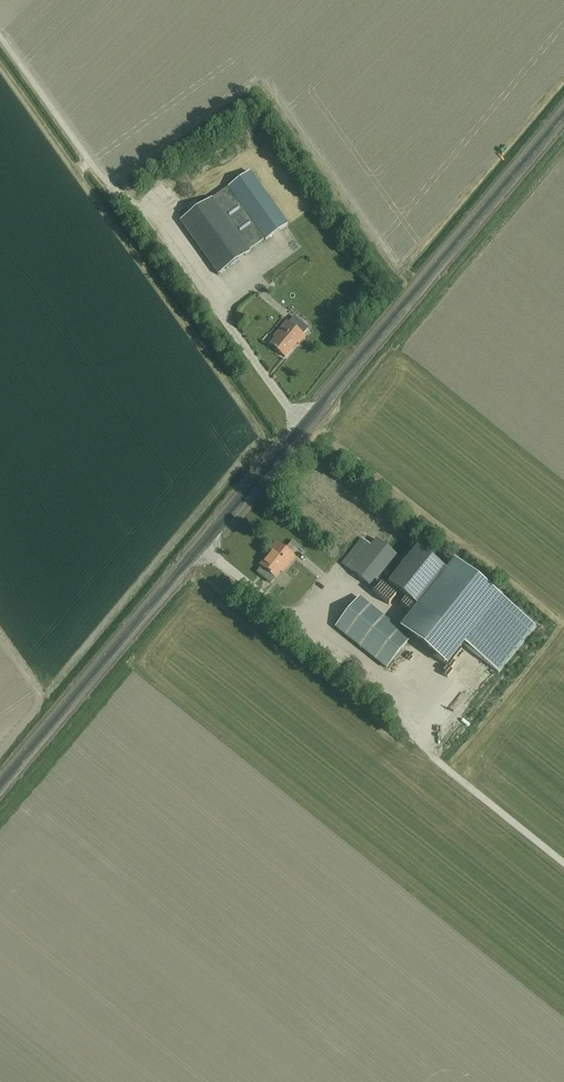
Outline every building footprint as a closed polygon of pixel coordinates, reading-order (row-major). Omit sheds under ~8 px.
[(267,239),(287,224),(250,172),(229,186),(267,239)] [(214,197),(250,248),(264,238),(266,240),(267,239),(229,186),(214,197)] [(214,197),(181,221),(218,274),(249,252),(249,250),(250,248),(214,197)] [(285,357),(297,343),(299,344),(305,336),(287,321),(274,336),(276,338),(270,345),(285,357)] [(371,545),(362,538),(347,556),(357,564),(351,571),(372,587),(397,556),(376,539),(371,545)] [(282,572),(295,556),(276,542),(270,549),(272,551),(260,566),(275,577),(280,571),(282,572)] [(404,565),(389,584),(417,607),(446,571),(418,548),(410,558),(406,555),(401,562),(404,565)] [(446,571),(417,607),(464,645),(501,599),(454,561),(446,571)] [(360,597),(336,627),(387,668),(410,638),(360,597)] [(501,599),(464,645),(499,673),(535,626),(501,599)]
